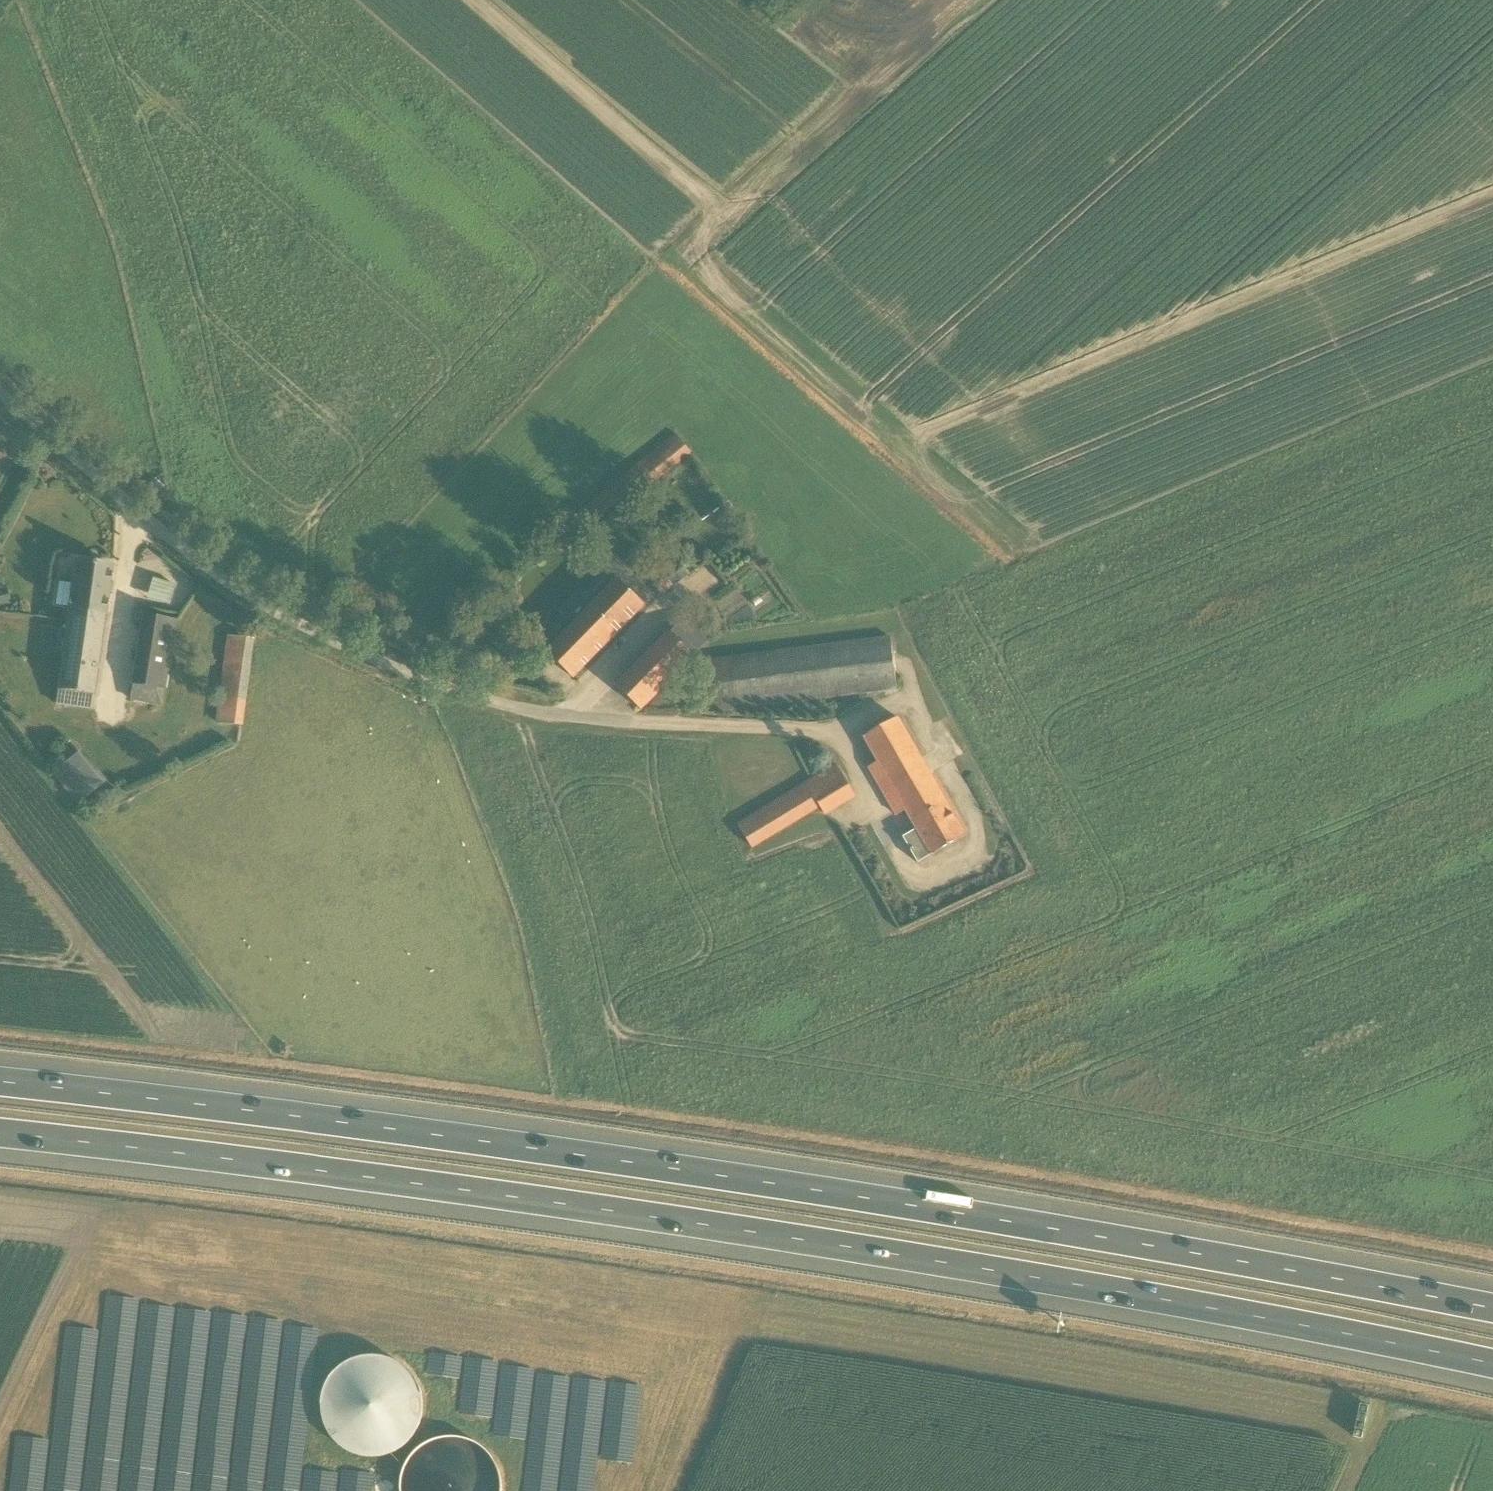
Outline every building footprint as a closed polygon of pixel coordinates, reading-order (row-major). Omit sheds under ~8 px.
[(584,542),(693,453),(675,433),(619,478),(565,522),(584,542)] [(661,595),(690,575),(675,554),(646,574),(661,595)] [(55,605),(69,607),(55,704),(91,709),(111,566),(76,561),(72,584),(58,581),(55,605)] [(144,598),(168,604),(173,583),(149,577),(144,598)] [(558,609),(573,624),(547,651),(573,678),(646,606),(618,578),(593,604),(578,590),(558,609)] [(130,701),(160,706),(174,620),(144,615),(130,701)] [(683,619),(670,632),(617,686),(641,710),(695,655),(694,655),(706,642),(683,619)] [(216,722),(239,725),(250,639),(227,636),(216,722)] [(890,638),(701,662),(707,712),(897,687),(890,638)] [(965,835),(898,718),(864,737),(878,761),(869,767),(897,815),(906,810),(917,828),(903,837),(918,863),(965,835)] [(78,804),(102,782),(73,751),(49,772),(78,804)] [(837,765),(738,825),(751,846),(819,805),(825,814),(855,795),(837,765)] [(62,1327),(62,1331),(184,1335),(185,1308),(102,1305),(101,1328),(62,1327)] [(317,1367),(334,1459),(420,1443),(402,1350),(317,1367)] [(393,1490),(497,1490),(508,1465),(422,1427),(393,1490)]
